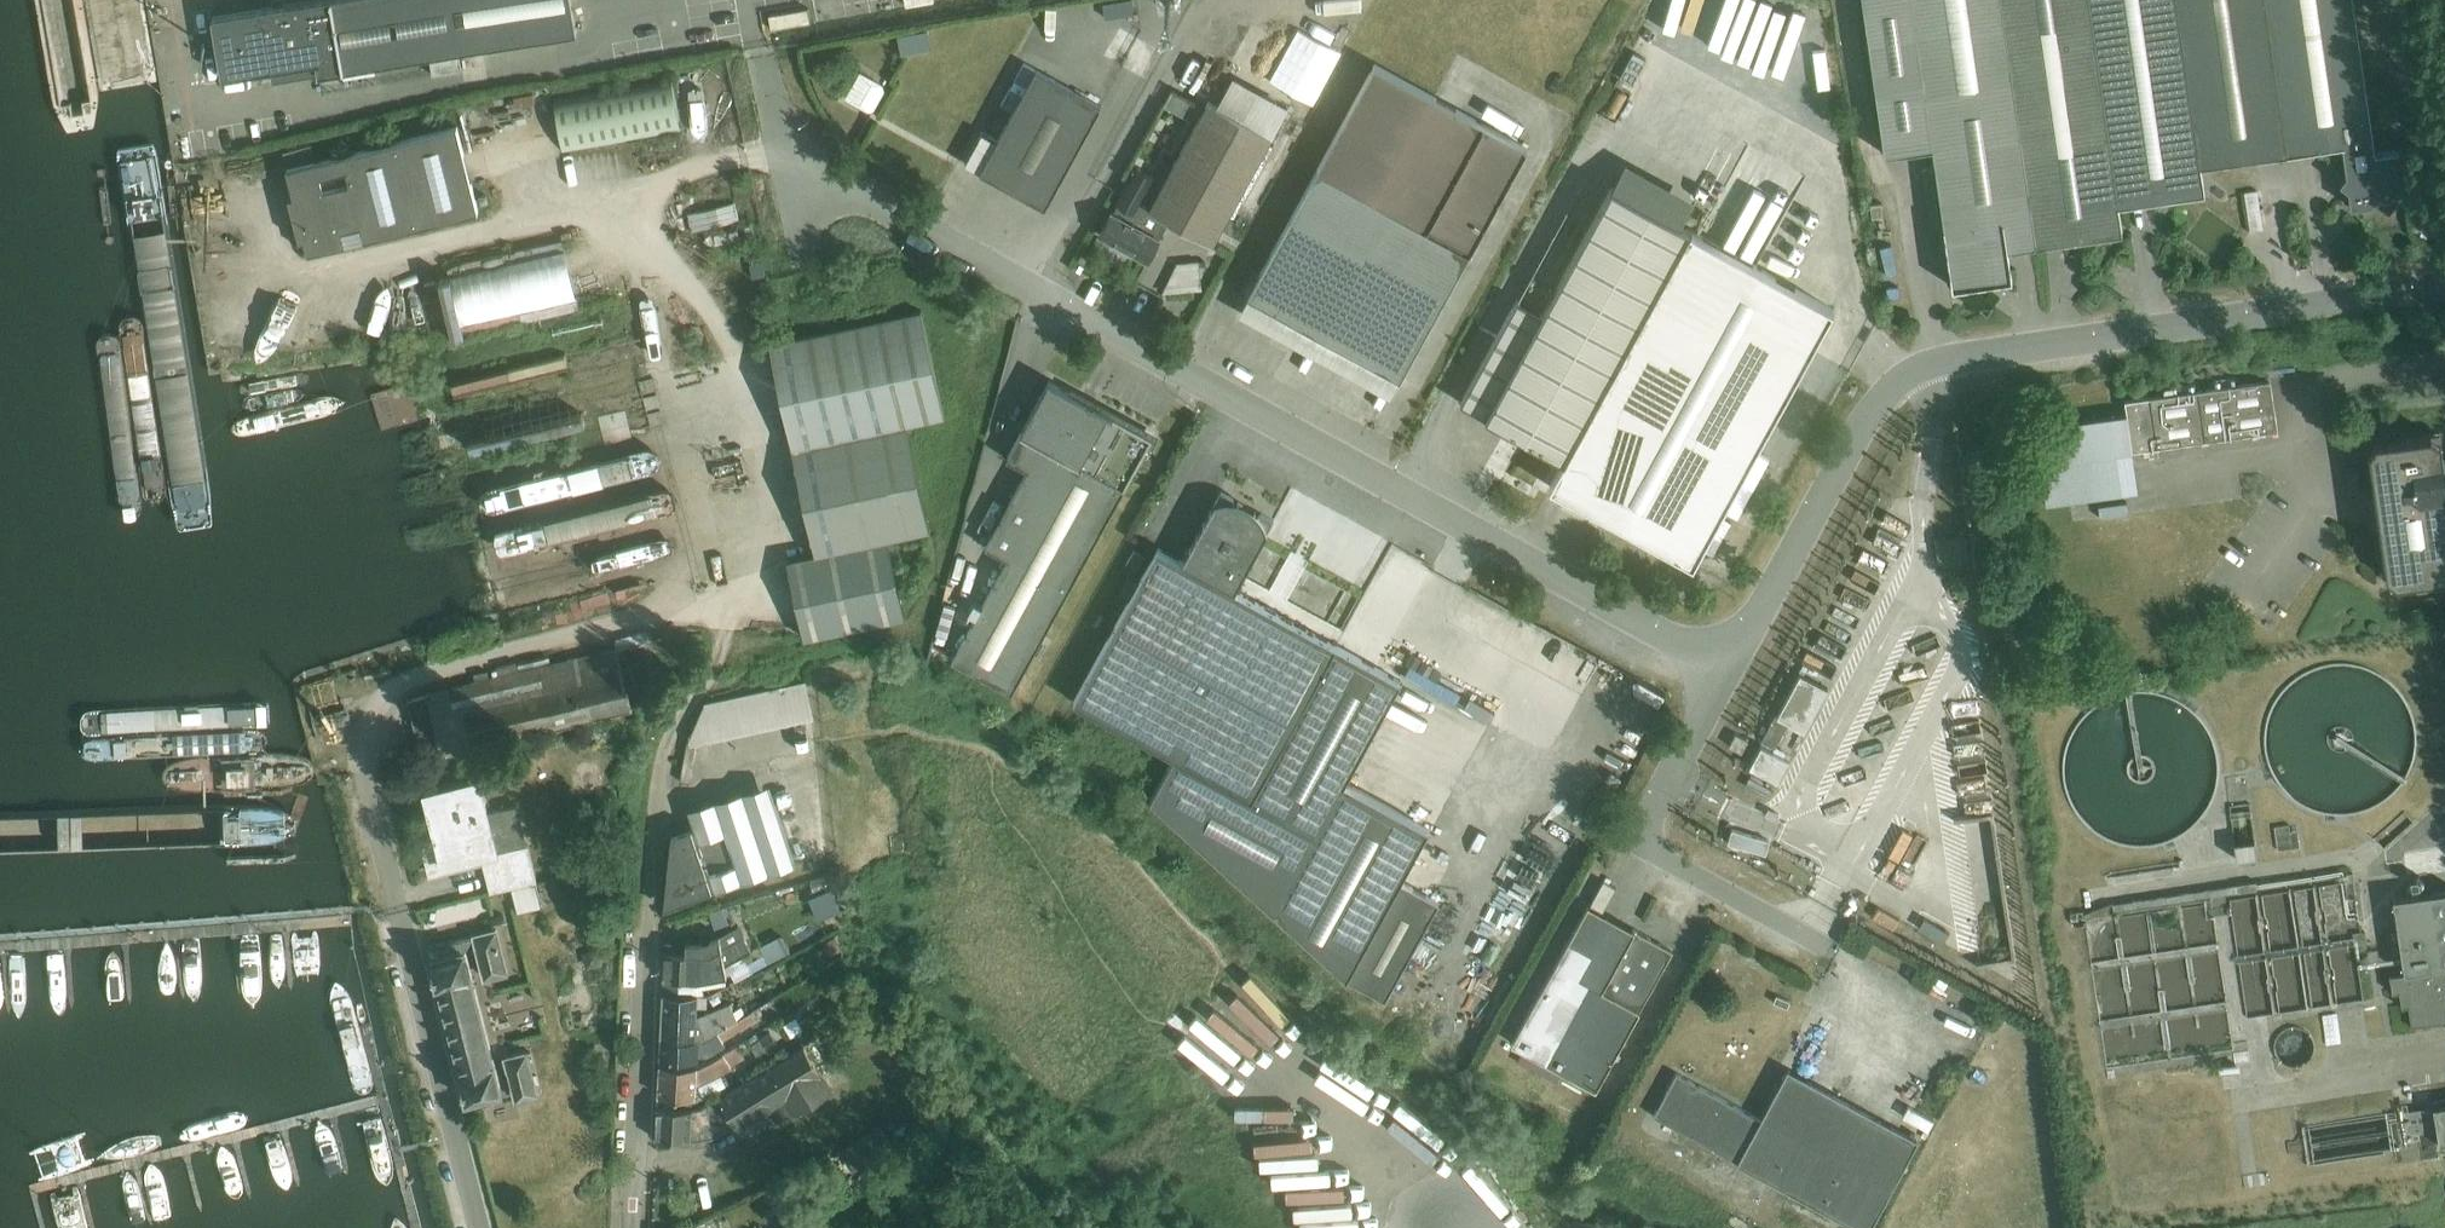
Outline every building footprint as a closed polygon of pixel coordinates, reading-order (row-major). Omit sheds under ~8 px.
[(214,16),(224,76),(272,68),(274,80),(578,28),(573,0),(305,0),(214,16)] [(1355,8),(1338,0),(1316,0),(1286,59),(1321,76),(1355,8)] [(1885,147),(1933,141),(1952,281),(2012,272),(2007,242),(2122,226),(2118,199),(2205,186),(2201,159),(2342,138),(2347,167),(2341,177),(2349,183),(2351,200),(2371,198),(2376,193),(2389,202),(2399,189),(2404,193),(2424,190),(2421,173),(2429,164),(2420,158),(2417,140),(2375,146),(2353,0),(1863,0),(1885,147)] [(928,26),(900,31),(903,49),(916,45),(930,43),(928,26)] [(1634,71),(1646,46),(1634,40),(1621,65),(1634,71)] [(460,53),(432,58),(434,73),(462,68),(460,53)] [(983,127),(966,158),(981,166),(1045,202),(1101,100),(1024,57),(1002,97),(1015,105),(998,135),(983,127)] [(1249,291),(1401,373),(1527,142),(1375,58),(1249,291)] [(861,66),(846,93),(868,105),(874,104),(886,85),(884,79),(861,66)] [(1112,206),(1100,228),(1149,255),(1161,234),(1151,228),(1162,209),(1214,239),(1289,101),(1234,71),(1218,101),(1208,96),(1174,159),(1162,153),(1153,170),(1136,161),(1116,198),(1119,199),(1114,208),(1112,206)] [(672,75),(555,96),(565,148),(681,128),(672,75)] [(1484,93),(1480,100),(1514,119),(1518,112),(1484,93)] [(300,238),(306,237),(309,251),(479,209),(458,124),(288,166),(295,193),(289,195),(300,238)] [(313,143),(284,150),(287,164),(317,157),(313,143)] [(1565,454),(1690,226),(1612,182),(1542,309),(1517,295),(1461,397),(1565,454)] [(2257,184),(2243,186),(2248,225),(2262,223),(2257,184)] [(736,197),(690,201),(692,221),(738,217),(736,197)] [(1690,226),(1565,454),(1552,478),(1694,556),(1832,303),(1690,226)] [(441,263),(454,321),(582,292),(569,235),(441,263)] [(1178,257),(1163,287),(1202,283),(1199,255),(1178,257)] [(1401,373),(1249,291),(1240,308),(1391,391),(1401,373)] [(922,305),(770,338),(816,549),(788,555),(805,634),(906,613),(889,533),(929,525),(906,419),(945,411),(922,305)] [(1010,553),(954,655),(1013,688),(1153,432),(1050,375),(1008,453),(1030,465),(987,541),(1010,553)] [(2270,376),(2125,397),(2132,445),(2277,424),(2270,376)] [(2367,437),(2385,568),(2395,576),(2444,569),(2444,471),(2439,427),(2367,437)] [(1159,543),(1075,696),(1175,752),(1151,795),(1347,974),(1385,993),(1439,896),(1401,875),(1429,824),(1345,778),(1401,675),(1236,585),(1274,515),(1262,508),(1260,509),(1255,504),(1250,500),(1245,498),(1240,496),(1235,495),(1234,493),(1222,486),(1184,556),(1159,543)] [(429,693),(408,698),(423,756),(634,704),(633,701),(658,696),(643,638),(617,645),(617,644),(552,659),(549,651),(520,658),(522,666),(428,690),(429,693)] [(1800,668),(1762,735),(1775,742),(1789,717),(1805,726),(1829,683),(1800,668)] [(706,701),(690,739),(691,744),(815,717),(806,679),(706,701)] [(1736,728),(1729,740),(1743,748),(1750,735),(1736,728)] [(1761,740),(1750,761),(1778,777),(1789,755),(1761,740)] [(441,838),(436,840),(422,843),(429,869),(483,856),(484,861),(491,890),(512,885),(536,878),(538,878),(519,802),(490,809),(481,775),(429,788),(441,838)] [(694,827),(776,799),(770,781),(688,808),(694,827)] [(441,838),(429,788),(423,790),(436,840),(441,838)] [(776,799),(694,827),(672,834),(667,903),(794,862),(776,799)] [(1732,823),(1728,837),(1765,848),(1770,834),(1732,823)] [(2255,837),(2233,839),(2235,855),(2257,852),(2255,837)] [(483,856),(429,869),(430,875),(484,861),(483,856)] [(2363,997),(2343,877),(2083,916),(2108,1063),(2231,1046),(2229,1015),(2363,997)] [(536,878),(512,885),(518,909),(542,903),(536,878)] [(2390,973),(2392,988),(2399,987),(2402,1002),(2409,1002),(2413,1022),(2444,1017),(2444,887),(2393,895),(2405,969),(2390,973)] [(831,889),(810,897),(818,916),(839,907),(831,889)] [(1589,899),(1512,1038),(1596,1084),(1673,945),(1589,899)] [(1879,901),(1873,911),(1893,923),(1899,913),(1879,901)] [(735,906),(712,914),(716,927),(739,919),(735,906)] [(663,995),(698,995),(704,995),(702,988),(725,986),(727,985),(725,977),(728,976),(725,965),(727,964),(745,955),(753,951),(738,925),(715,937),(698,936),(698,942),(666,941),(663,995)] [(498,926),(429,945),(439,982),(440,982),(463,1072),(462,1072),(468,1097),(504,1088),(468,946),(473,937),(484,978),(510,972),(498,926)] [(777,937),(760,946),(768,963),(786,954),(777,937)] [(835,937),(826,942),(832,955),(842,950),(835,937)] [(745,955),(727,964),(735,981),(753,971),(745,955)] [(702,988),(704,995),(708,995),(725,986),(702,988)] [(700,1041),(746,1015),(742,1008),(734,1012),(730,1003),(698,1016),(698,1009),(698,995),(663,995),(662,1038),(700,1041)] [(698,995),(698,1009),(708,1009),(708,995),(704,995),(698,995)] [(700,1041),(662,1038),(661,1059),(699,1061),(699,1057),(708,1058),(727,1047),(723,1041),(757,1021),(752,1012),(746,1015),(700,1041)] [(2314,1048),(2314,1044),(2314,1040),(2313,1036),(2311,1033),(2308,1029),(2305,1027),(2302,1025),(2298,1024),(2294,1023),(2290,1024),(2286,1025),(2282,1027),(2279,1029),(2277,1033),(2275,1036),(2274,1040),(2273,1043),(2274,1048),(2275,1051),(2277,1055),(2279,1058),(2282,1061),(2286,1063),(2290,1064),(2294,1064),(2298,1064),(2301,1063),(2305,1061),(2308,1058),(2311,1055),(2313,1052),(2314,1048)] [(700,1085),(725,1072),(733,1068),(730,1063),(744,1055),(738,1045),(698,1068),(661,1066),(659,1097),(696,1099),(697,1086),(700,1085)] [(658,1108),(656,1140),(688,1142),(712,1138),(728,1128),(720,1114),(726,1111),(738,1130),(772,1109),(781,1123),(835,1090),(804,1047),(722,1098),(721,1096),(700,1110),(658,1108)] [(529,1048),(503,1054),(516,1101),(541,1094),(529,1048)] [(1654,1111),(1738,1157),(1737,1158),(1866,1227),(1868,1227),(1919,1135),(1788,1065),(1761,1114),(1677,1068),(1654,1111)] [(697,1086),(696,1099),(698,1102),(731,1085),(725,1072),(700,1085),(697,1086)] [(2434,1103),(2439,1137),(2444,1137),(2444,1101),(2434,1103)] [(851,1147),(865,1166),(894,1144),(881,1125),(850,1145),(851,1147)] [(865,1166),(851,1147),(839,1155),(858,1181),(869,1173),(865,1166)]
